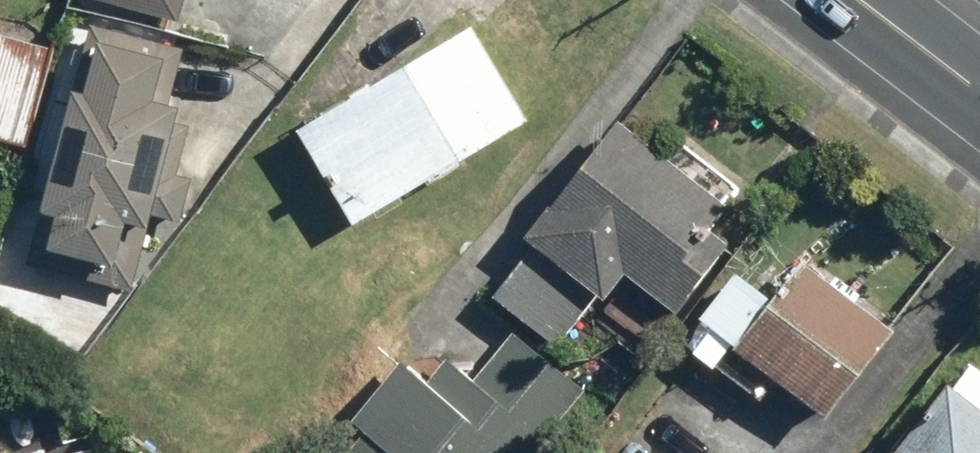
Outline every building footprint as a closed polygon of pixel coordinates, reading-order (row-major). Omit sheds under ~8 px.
[(177,22),(183,0),(101,0),(177,22)] [(468,23),(289,129),(346,225),(525,119),(468,23)] [(83,24),(19,264),(124,292),(188,52),(83,24)] [(21,149),(48,48),(0,35),(0,143),(21,149)] [(744,219),(612,118),(520,238),(531,247),(491,299),(558,351),(617,274),(670,315),(744,219)] [(729,273),(676,343),(710,369),(725,349),(820,421),(887,333),(796,264),(767,301),(729,273)] [(587,392),(512,335),(476,382),(440,355),(422,378),(396,359),(345,427),(362,439),(352,452),(541,452),(587,392)] [(895,452),(979,452),(979,373),(967,363),(895,452)]
